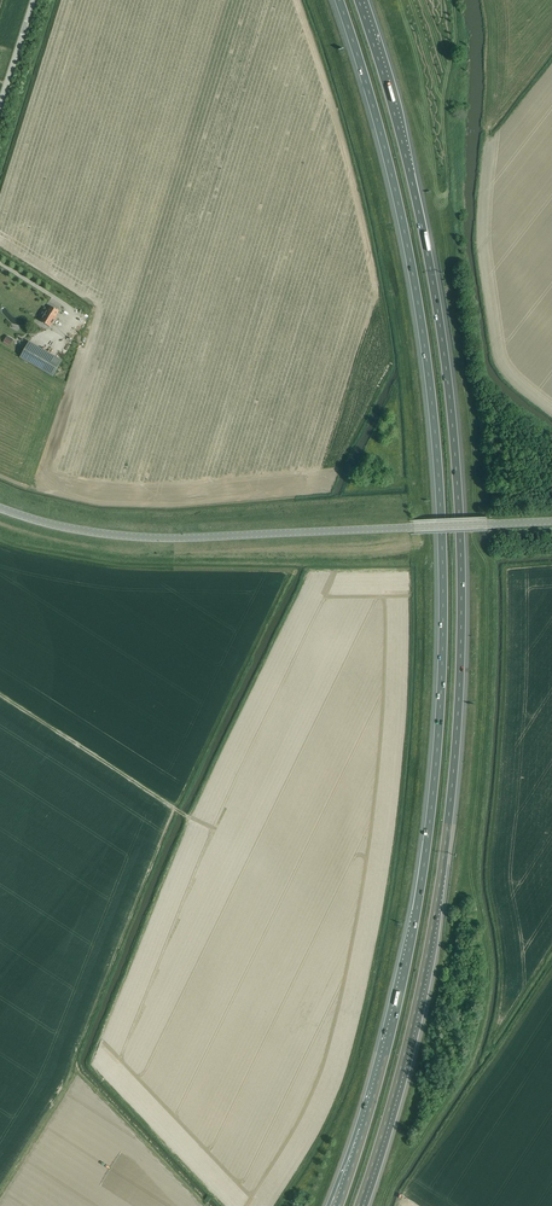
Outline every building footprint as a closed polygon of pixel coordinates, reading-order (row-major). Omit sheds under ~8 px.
[(47,311),(41,321),(50,326),(56,316),(59,311),(50,306),(47,311)] [(52,325),(56,327),(62,316),(58,314),(52,325)] [(7,335),(4,341),(10,345),(13,339),(7,335)] [(52,376),(62,360),(29,341),(20,357),(52,376)]
